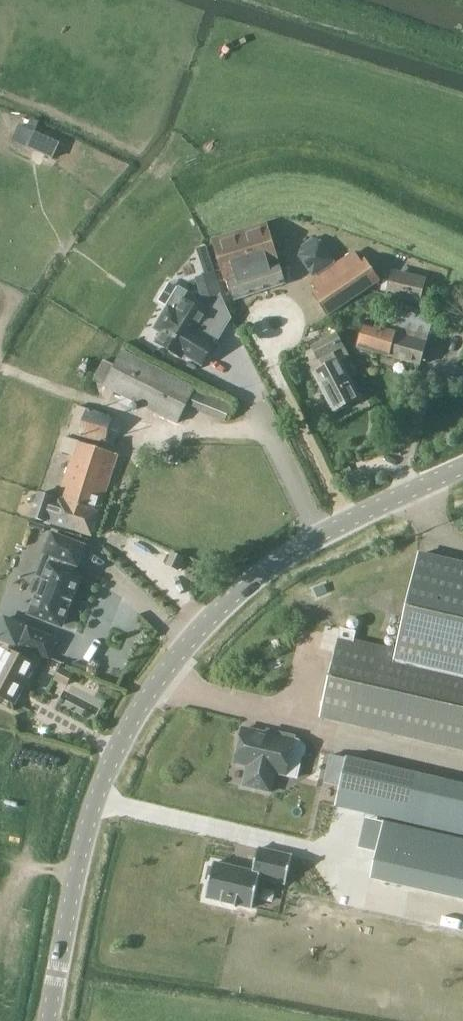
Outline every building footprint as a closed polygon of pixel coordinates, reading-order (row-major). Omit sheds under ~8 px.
[(59,144),(34,132),(27,148),(52,159),(59,144)] [(228,281),(234,301),(285,285),(267,224),(213,240),(226,281),(228,281)] [(303,254),(317,274),(335,262),(321,242),(303,254)] [(313,282),(318,292),(314,295),(328,316),(380,281),(366,260),(362,263),(356,253),(335,267),(313,282)] [(205,276),(212,299),(220,297),(221,295),(214,273),(205,276)] [(420,303),(425,283),(394,275),(389,296),(420,303)] [(202,366),(216,344),(198,334),(209,315),(183,300),(176,312),(169,307),(156,329),(163,333),(156,343),(182,359),(184,356),(202,366)] [(390,332),(364,325),(357,348),(420,366),(435,313),(399,303),(390,332)] [(312,348),(319,360),(344,348),(337,335),(312,348)] [(104,360),(93,381),(104,387),(104,388),(176,424),(194,388),(122,352),(115,366),(104,360)] [(360,400),(340,361),(315,373),(335,413),(360,400)] [(206,389),(198,406),(228,420),(235,403),(206,389)] [(71,432),(105,443),(113,419),(79,408),(71,432)] [(75,504),(68,530),(92,537),(118,456),(76,442),(58,500),(75,504)] [(32,518),(68,530),(75,504),(58,500),(40,494),(32,518)] [(34,599),(29,613),(61,627),(68,609),(70,609),(75,596),(74,596),(81,578),(72,575),(76,566),(77,566),(84,548),(53,535),(46,554),(54,557),(51,567),(50,566),(44,581),(36,578),(29,597),(34,599)] [(167,566),(178,571),(184,559),(173,554),(167,566)] [(341,629),(320,718),(462,751),(462,566),(419,556),(397,651),(354,641),(356,633),(341,629)] [(5,619),(0,631),(0,639),(49,658),(56,639),(5,619)] [(13,703),(34,664),(8,650),(1,664),(0,664),(0,696),(13,703)] [(73,675),(61,668),(55,680),(67,686),(73,675)] [(298,742),(293,741),(292,740),(293,737),(279,734),(279,737),(244,729),(243,734),(239,736),(238,743),(240,747),(236,764),(248,767),(244,787),(270,793),(275,773),(296,779),(301,758),(304,755),(305,750),(304,747),(298,742)] [(346,759),(335,805),(462,836),(462,786),(346,759)] [(384,821),(371,876),(462,897),(462,840),(384,821)] [(259,877),(286,884),(292,857),(258,849),(252,872),(213,863),(212,868),(208,867),(205,880),(209,881),(205,898),(221,901),(221,904),(236,908),(236,905),(252,908),(259,877)]
